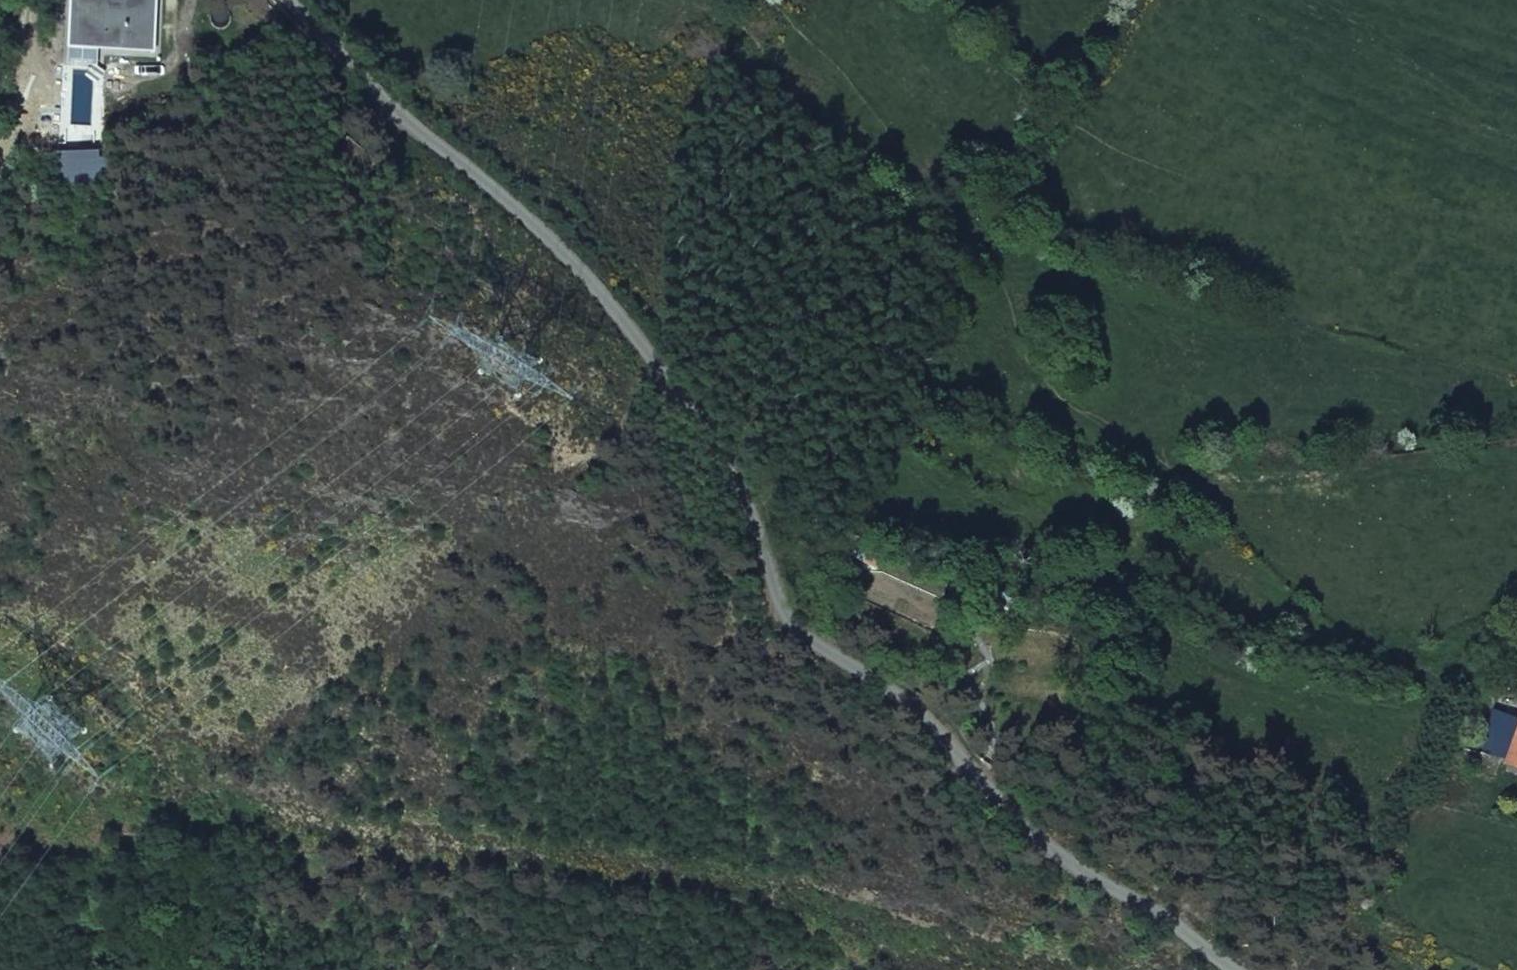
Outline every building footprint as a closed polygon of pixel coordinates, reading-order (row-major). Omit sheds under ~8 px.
[(76,46),(153,46),(154,0),(76,0),(76,46)] [(58,159),(59,188),(100,186),(98,156),(58,159)] [(1507,764),(1516,767),(1516,738),(1507,764)]
